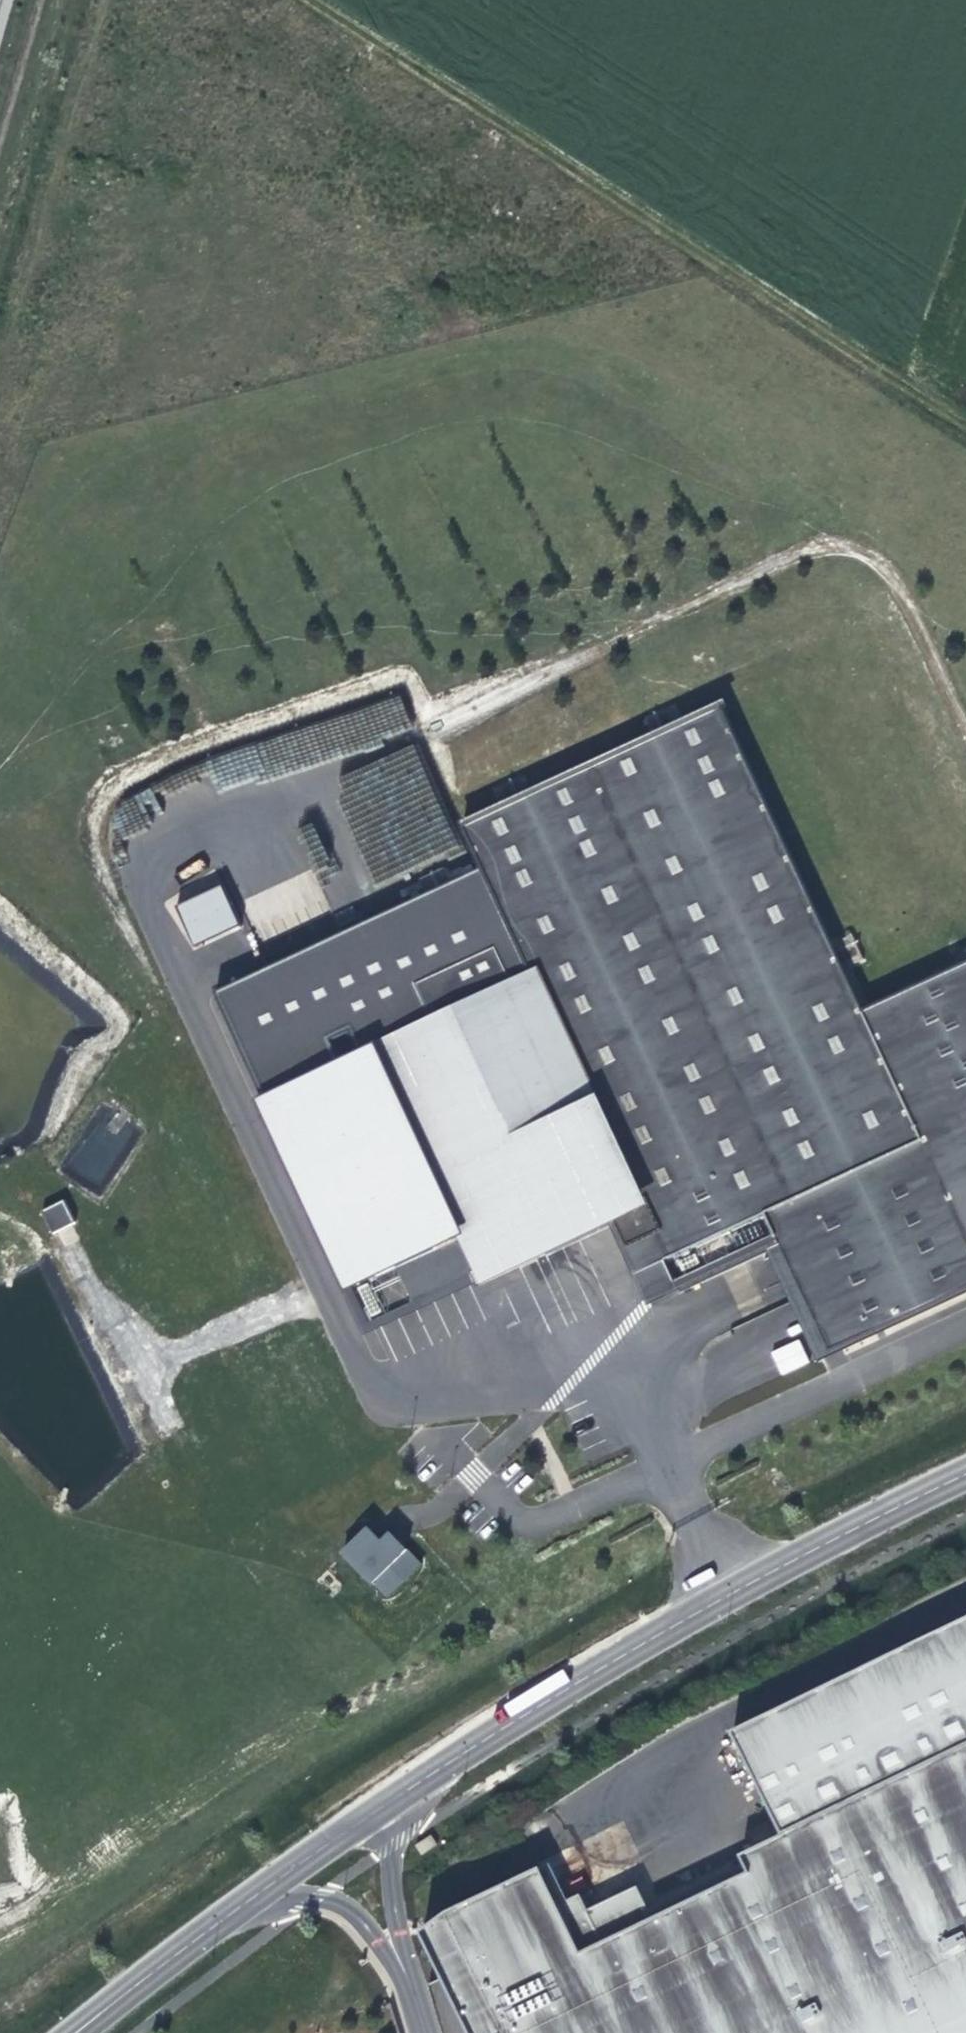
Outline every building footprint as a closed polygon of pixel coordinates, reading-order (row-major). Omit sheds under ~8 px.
[(862,1026),(727,715),(488,834),(510,876),(661,1225),(606,1251),(644,1322),(768,1267),(823,1377),(965,1313),(965,980),(862,1026)] [(415,749),(336,774),(369,880),(440,858),(437,848),(448,844),(452,857),(459,855),(447,814),(399,829),(381,773),(402,767),(404,773),(421,768),(415,749)] [(661,1225),(510,876),(226,1011),(361,1294),(472,1248),(497,1307),(588,1260),(606,1251),(661,1225)] [(176,902),(192,944),(238,926),(222,884),(176,902)] [(40,1210),(51,1232),(73,1221),(62,1199),(40,1210)] [(27,1220),(11,1229),(22,1250),(37,1240),(27,1220)] [(799,1339),(770,1350),(780,1375),(809,1363),(799,1339)] [(365,1530),(342,1555),(388,1598),(420,1565),(393,1538),(388,1533),(378,1543),(365,1530)] [(424,1933),(472,2032),(965,2032),(965,1623),(737,1733),(786,1839),(741,1854),(744,1878),(585,1954),(540,1868),(424,1933)] [(900,1632),(896,1623),(879,1631),(883,1641),(900,1632)]
